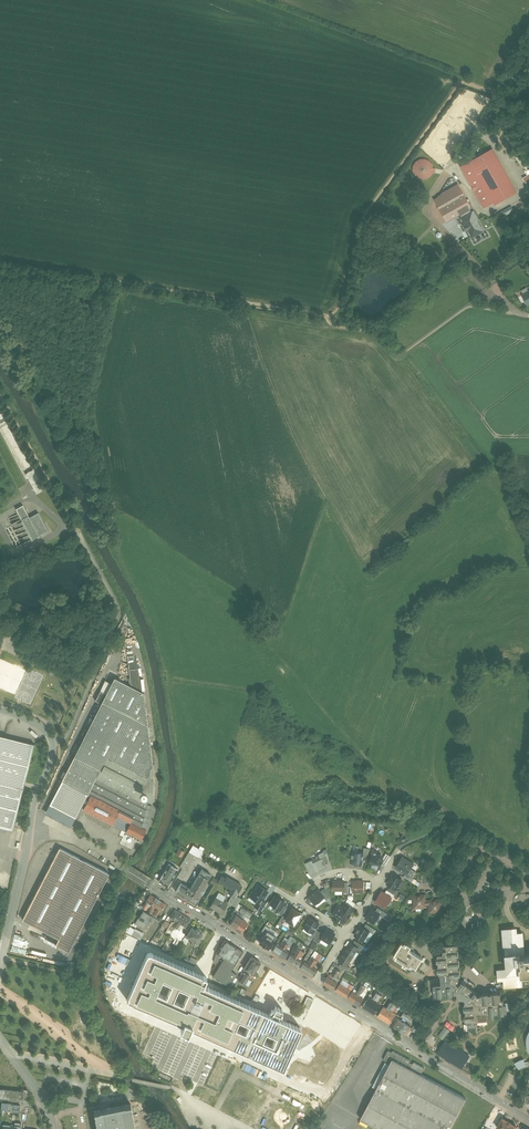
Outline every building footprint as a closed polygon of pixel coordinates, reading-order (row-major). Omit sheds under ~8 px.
[(517,192),(493,149),(461,166),(484,207),(494,202),(496,204),(517,192)] [(425,159),(421,159),(417,161),(414,165),(413,169),(415,174),(418,177),(422,179),(426,179),(430,176),(433,173),(434,168),(432,164),(429,160),(425,159)] [(440,186),(443,191),(457,184),(454,179),(440,186)] [(457,187),(442,195),(442,196),(442,197),(436,201),(447,221),(465,211),(471,208),(472,207),(464,195),(465,195),(460,187),(458,188),(458,187),(457,187)] [(510,206),(499,213),(503,218),(513,210),(510,206)] [(475,216),(471,208),(465,211),(470,220),(466,222),(473,234),(475,234),(482,229),(484,228),(477,216),(475,216)] [(482,229),(475,234),(477,238),(485,234),(482,229)] [(24,505),(18,509),(19,511),(34,540),(41,536),(31,518),(24,505)] [(34,540),(19,511),(17,512),(21,520),(22,522),(31,539),(32,541),(34,540)] [(21,520),(17,512),(16,513),(16,512),(8,517),(12,525),(21,520)] [(40,513),(31,518),(41,536),(50,532),(40,513)] [(31,539),(22,522),(12,527),(11,526),(6,529),(16,548),(31,539)] [(120,624),(115,635),(119,637),(124,626),(120,624)] [(134,656),(128,656),(128,660),(129,669),(138,668),(137,659),(134,659),(134,656)] [(138,668),(129,669),(132,687),(141,691),(138,668)] [(111,684),(105,681),(100,691),(96,701),(102,704),(49,804),(76,818),(85,799),(88,801),(84,808),(112,823),(117,814),(131,822),(126,831),(140,839),(146,829),(152,806),(147,804),(147,803),(146,803),(147,800),(154,800),(154,771),(149,725),(144,693),(141,691),(132,687),(114,678),(111,684)] [(0,735),(0,827),(13,830),(35,744),(0,735)] [(84,860),(73,854),(72,854),(60,848),(61,848),(60,847),(60,848),(59,848),(60,848),(54,859),(53,860),(48,871),(47,871),(47,872),(42,883),(41,883),(41,884),(35,895),(29,907),(23,918),(23,919),(23,920),(24,919),(35,925),(36,926),(47,932),(48,932),(59,938),(56,943),(56,944),(57,944),(68,950),(69,950),(72,945),(75,946),(80,936),(77,935),(81,927),(82,926),(81,926),(87,915),(88,914),(87,914),(90,909),(91,908),(96,897),(97,897),(102,885),(103,885),(109,874),(109,873),(108,873),(97,867),(96,866),(93,865),(94,863),(87,860),(86,861),(85,860),(84,860)] [(185,851),(179,848),(176,854),(181,857),(185,851)] [(182,870),(179,875),(183,878),(187,871),(186,870),(193,859),(194,860),(197,856),(189,851),(180,866),(183,868),(182,870)] [(319,854),(321,859),(323,858),(325,864),(330,861),(328,852),(324,854),(323,851),(319,854)] [(353,851),(352,863),(362,864),(363,856),(364,852),(363,852),(358,851),(353,851)] [(382,857),(382,856),(382,854),(380,854),(378,855),(378,856),(377,856),(372,854),(369,864),(373,865),(372,866),(377,867),(378,866),(380,867),(381,864),(383,858),(382,857)] [(383,858),(381,864),(385,865),(391,856),(386,854),(384,858),(383,858)] [(403,857),(397,867),(406,873),(407,874),(411,868),(414,863),(411,861),(411,862),(403,857)] [(312,860),(305,863),(311,875),(327,867),(325,864),(323,858),(321,859),(313,863),(312,860)] [(169,864),(159,881),(168,886),(178,869),(169,864)] [(407,874),(406,873),(404,876),(412,881),(414,878),(413,877),(416,871),(411,868),(407,874)] [(202,869),(190,888),(181,883),(176,891),(196,904),(199,900),(198,899),(200,897),(198,896),(200,893),(202,894),(206,889),(203,887),(211,874),(202,869)] [(389,880),(387,884),(390,886),(396,889),(402,879),(393,874),(391,877),(389,880)] [(242,885),(227,876),(226,878),(222,876),(219,881),(231,888),(229,892),(233,894),(235,896),(242,885)] [(345,881),(333,880),(333,890),(344,890),(345,890),(345,883),(345,881)] [(353,886),(353,891),(364,891),(364,881),(353,881),(353,886)] [(268,891),(258,884),(253,891),(252,890),(248,896),(257,901),(260,904),(262,900),(268,891)] [(399,890),(396,889),(390,886),(388,890),(395,894),(396,895),(399,890)] [(330,896),(325,888),(320,891),(324,897),(326,899),(330,896)] [(318,889),(309,896),(315,904),(324,897),(320,891),(318,889)] [(387,889),(385,893),(391,897),(393,898),(395,894),(388,890),(387,889)] [(382,891),(375,901),(385,907),(391,897),(385,893),(382,891)] [(155,897),(150,894),(146,901),(149,903),(151,904),(156,897),(155,897)] [(233,894),(228,902),(232,904),(236,897),(235,896),(233,894)] [(425,894),(413,895),(414,907),(426,906),(426,904),(426,901),(425,894)] [(274,895),(269,904),(279,909),(281,910),(284,905),(286,902),(274,895)] [(160,900),(156,897),(151,904),(155,906),(156,907),(160,900)] [(222,901),(217,898),(217,897),(216,897),(211,906),(214,908),(221,912),(221,913),(227,903),(223,901),(222,901)] [(348,898),(346,902),(353,907),(356,903),(348,898)] [(441,899),(429,900),(429,901),(429,903),(430,912),(442,911),(441,899)] [(165,903),(160,900),(161,900),(160,900),(156,907),(158,908),(161,910),(165,903)] [(266,903),(262,900),(260,904),(257,901),(253,906),(261,911),(266,903)] [(338,905),(333,913),(346,921),(348,918),(348,919),(351,914),(350,913),(354,907),(353,907),(346,902),(342,908),(338,905)] [(287,907),(284,905),(281,910),(279,909),(277,912),(282,915),(287,907)] [(236,915),(230,924),(236,928),(247,909),(242,906),(239,911),(242,913),(240,917),(236,915)] [(284,919),(295,926),(303,913),(292,906),(286,917),(284,919)] [(378,907),(376,911),(380,913),(379,914),(384,917),(386,912),(378,907)] [(376,911),(371,908),(365,918),(374,923),(379,914),(380,913),(376,911)] [(183,914),(175,909),(170,917),(176,920),(171,929),(173,930),(183,914)] [(247,909),(236,928),(242,931),(247,922),(243,919),(245,915),(249,918),(253,912),(247,909)] [(143,911),(136,923),(139,925),(140,923),(144,926),(146,922),(147,923),(149,921),(151,922),(153,919),(151,918),(152,916),(143,911)] [(191,919),(183,914),(173,930),(170,935),(175,937),(179,930),(177,929),(181,924),(186,927),(191,919)] [(284,919),(286,917),(282,915),(277,923),(280,926),(284,919)] [(319,924),(311,918),(305,927),(314,932),(316,928),(319,924)] [(366,923),(364,927),(370,931),(369,931),(372,933),(375,928),(366,923)] [(145,932),(130,925),(127,932),(141,939),(145,932)] [(267,930),(267,931),(269,928),(265,925),(260,933),(264,935),(267,930)] [(364,927),(361,925),(355,935),(364,940),(369,931),(370,931),(364,927)] [(196,930),(192,927),(187,935),(193,939),(191,942),(194,944),(196,941),(197,942),(203,934),(199,931),(199,930),(197,928),(196,930)] [(315,938),(320,930),(316,928),(314,932),(311,936),(315,938)] [(322,938),(330,943),(336,933),(327,928),(324,933),(321,937),(322,938)] [(525,957),(525,953),(523,954),(523,949),(524,949),(522,932),(516,933),(516,930),(515,928),(514,928),(503,929),(505,946),(506,946),(508,969),(498,970),(498,979),(504,978),(505,986),(522,985),(521,974),(522,974),(528,973),(528,957),(525,957)] [(185,934),(180,930),(177,936),(182,939),(185,934)] [(264,935),(259,942),(268,948),(276,936),(267,931),(267,930),(264,935)] [(321,937),(324,933),(320,930),(315,938),(320,942),(322,938),(321,937)] [(243,951),(224,939),(216,952),(214,961),(218,962),(221,956),(224,958),(213,976),(229,986),(237,974),(231,970),(243,951)] [(281,946),(277,944),(273,950),(276,953),(278,954),(286,941),(283,939),(281,944),(282,944),(281,946)] [(364,945),(355,940),(353,943),(359,947),(361,949),(364,945)] [(286,941),(278,954),(281,956),(281,955),(284,958),(288,951),(285,949),(286,947),(287,947),(289,943),(286,941)] [(353,943),(351,942),(345,951),(353,956),(359,947),(353,943)] [(411,964),(417,967),(423,957),(412,951),(413,950),(412,947),(411,946),(412,945),(407,943),(406,944),(402,942),(395,954),(397,955),(396,957),(404,962),(403,964),(406,966),(407,964),(410,966),(411,964)] [(480,995),(478,995),(477,994),(478,993),(462,979),(461,981),(459,979),(459,977),(460,977),(460,975),(459,975),(458,969),(459,969),(459,965),(458,965),(458,959),(458,957),(457,957),(457,954),(458,954),(458,950),(456,951),(456,947),(458,947),(458,943),(443,944),(444,953),(438,953),(438,956),(439,956),(439,961),(439,966),(440,966),(440,971),(439,971),(440,974),(441,974),(441,978),(428,979),(429,984),(426,984),(427,996),(437,995),(437,994),(443,994),(447,994),(447,993),(453,993),(455,993),(457,993),(459,994),(459,999),(464,998),(465,1000),(466,1001),(465,1001),(465,1004),(466,1004),(466,1009),(466,1014),(467,1014),(467,1019),(467,1022),(469,1022),(469,1023),(468,1024),(469,1035),(471,1035),(470,1031),(476,1031),(477,1035),(478,1034),(477,1023),(476,1021),(478,1021),(493,1020),(492,1012),(507,1011),(507,1012),(507,1003),(504,1003),(504,999),(506,998),(506,994),(501,994),(501,993),(500,993),(500,994),(481,996),(481,994),(480,994),(480,995)] [(291,953),(287,959),(290,962),(293,963),(301,949),(298,947),(295,952),(296,953),(295,955),(291,953)] [(303,960),(299,958),(300,956),(301,956),(304,951),(301,949),(293,963),(295,964),(298,967),(303,960)] [(353,956),(345,951),(339,960),(342,962),(347,965),(353,956)] [(203,976),(153,953),(150,952),(147,953),(146,954),(147,954),(129,995),(128,995),(127,999),(131,1001),(132,1001),(183,1023),(180,1029),(188,1032),(190,1027),(283,1068),(284,1068),(283,1067),(300,1029),(301,1029),(301,1028),(278,1018),(278,1016),(281,1017),(282,1014),(280,1013),(282,1008),(276,1006),(275,1008),(272,1007),(271,1009),(270,1012),(272,1013),(271,1015),(203,985),(207,977),(206,977),(203,975),(203,976),(203,975),(203,976)] [(251,956),(244,968),(249,971),(251,972),(250,973),(252,974),(253,973),(260,962),(260,961),(260,962),(258,960),(257,960),(254,958),(252,957),(251,956)] [(305,961),(301,968),(304,970),(307,972),(315,958),(312,956),(309,961),(310,962),(309,964),(305,961)] [(198,960),(191,957),(189,960),(188,962),(188,963),(195,966),(198,960)] [(315,958),(307,972),(309,973),(312,975),(317,969),(313,966),(314,964),(315,965),(318,960),(315,958)] [(347,965),(342,962),(340,965),(348,970),(350,967),(347,965)] [(249,971),(244,968),(241,973),(242,974),(238,979),(245,983),(250,974),(248,973),(249,971)] [(331,978),(328,975),(324,983),(327,984),(327,985),(329,986),(339,970),(336,968),(333,973),(334,974),(331,978)] [(339,970),(329,986),(331,987),(330,987),(334,989),(338,982),(335,980),(337,976),(338,976),(341,971),(339,970)] [(342,981),(336,990),(339,992),(341,993),(346,986),(343,984),(344,982),(342,981)] [(357,993),(353,991),(349,998),(352,1000),(354,1001),(364,985),(361,983),(357,990),(358,990),(357,993)] [(364,985),(354,1001),(356,1002),(359,1004),(363,997),(360,995),(361,992),(362,993),(366,986),(364,985)] [(346,986),(341,993),(343,994),(346,996),(352,987),(350,986),(349,988),(346,986)] [(369,997),(363,1006),(368,1010),(379,993),(376,991),(373,997),(374,998),(373,999),(369,997)] [(379,993),(368,1010),(374,1014),(380,1004),(376,1001),(377,999),(378,1000),(382,995),(379,993)] [(388,1009),(384,1006),(378,1016),(384,1020),(394,1003),(391,1001),(388,1006),(389,1007),(388,1009)] [(394,1003),(384,1020),(389,1023),(396,1013),(391,1010),(392,1009),(394,1010),(397,1004),(394,1003)] [(412,1011),(407,1007),(401,1016),(411,1023),(415,1017),(416,1015),(411,1012),(412,1011)] [(404,1022),(398,1018),(393,1025),(400,1030),(404,1022)] [(411,1027),(404,1022),(400,1030),(407,1034),(411,1027)] [(446,1027),(438,1035),(443,1040),(451,1031),(446,1027)] [(445,1038),(436,1053),(462,1069),(471,1054),(445,1038)] [(392,1052),(388,1050),(385,1056),(389,1057),(387,1061),(390,1063),(393,1059),(411,1069),(414,1064),(413,1063),(412,1063),(412,1062),(411,1062),(410,1062),(411,1060),(393,1050),(392,1052)] [(517,1061),(515,1063),(519,1069),(521,1068),(524,1067),(526,1066),(524,1058),(520,1059),(517,1061)] [(421,1074),(411,1069),(393,1059),(390,1063),(361,1118),(381,1128),(450,1128),(466,1098),(421,1074)] [(425,1067),(414,1062),(413,1063),(414,1064),(411,1069),(421,1074),(425,1067)] [(0,1088),(0,1098),(23,1101),(23,1100),(29,1101),(29,1098),(27,1097),(28,1090),(27,1090),(27,1089),(27,1090),(24,1089),(24,1091),(0,1088)] [(99,1110),(94,1111),(95,1116),(96,1116),(98,1128),(136,1128),(132,1109),(131,1104),(126,1105),(99,1110)] [(503,1117),(497,1127),(500,1128),(505,1128),(509,1121),(503,1117)]
